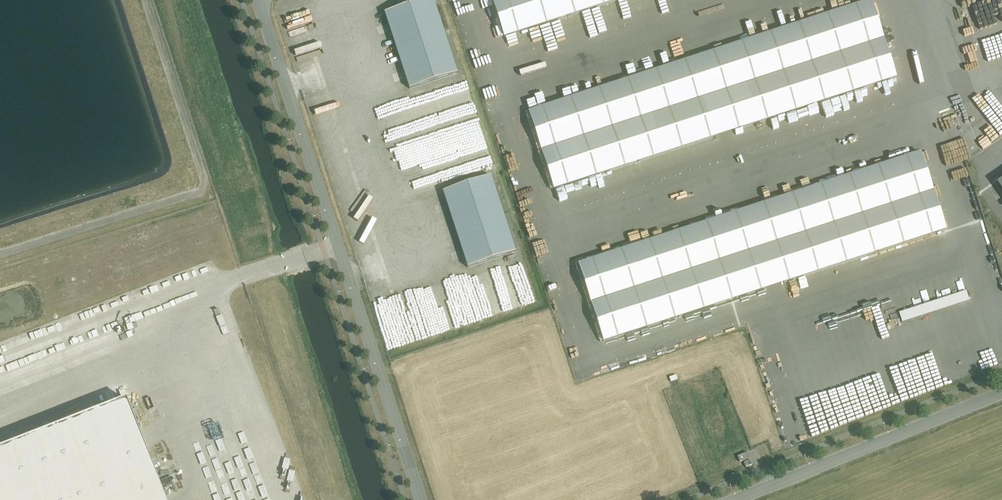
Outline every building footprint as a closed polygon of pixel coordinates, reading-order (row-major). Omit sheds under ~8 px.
[(386,14),(412,91),(462,74),(438,0),(430,0),(386,14)] [(504,43),(635,0),(490,0),(504,43)] [(870,5),(533,114),(557,188),(894,80),(870,5)] [(496,177),(445,193),(470,270),(521,253),(496,177)] [(0,448),(0,499),(172,499),(131,396),(0,448)]
